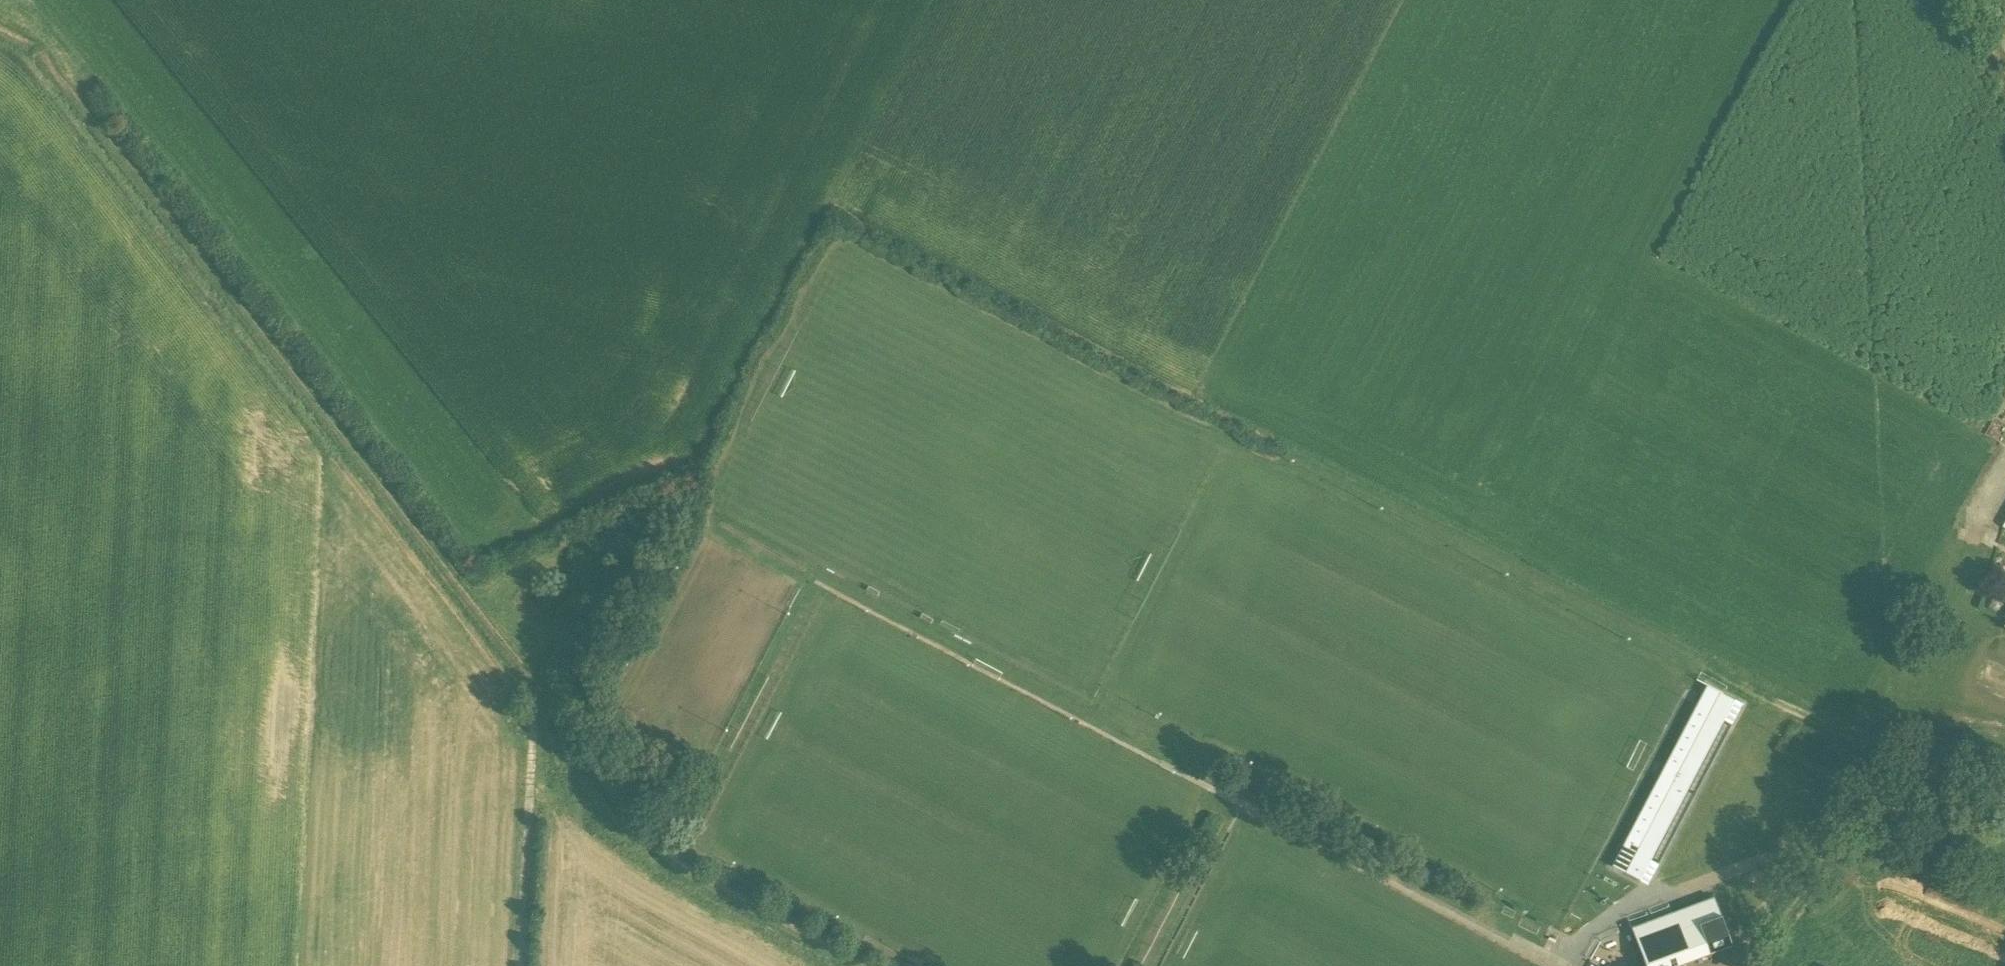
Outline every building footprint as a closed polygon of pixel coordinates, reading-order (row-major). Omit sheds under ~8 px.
[(1648,886),(1742,704),(1706,685),(1611,867),(1648,886)] [(2004,792),(2004,777),(1997,783),(2004,793),(2004,792)] [(1642,930),(1656,965),(1693,965),(1742,947),(1723,898),(1642,930)]
